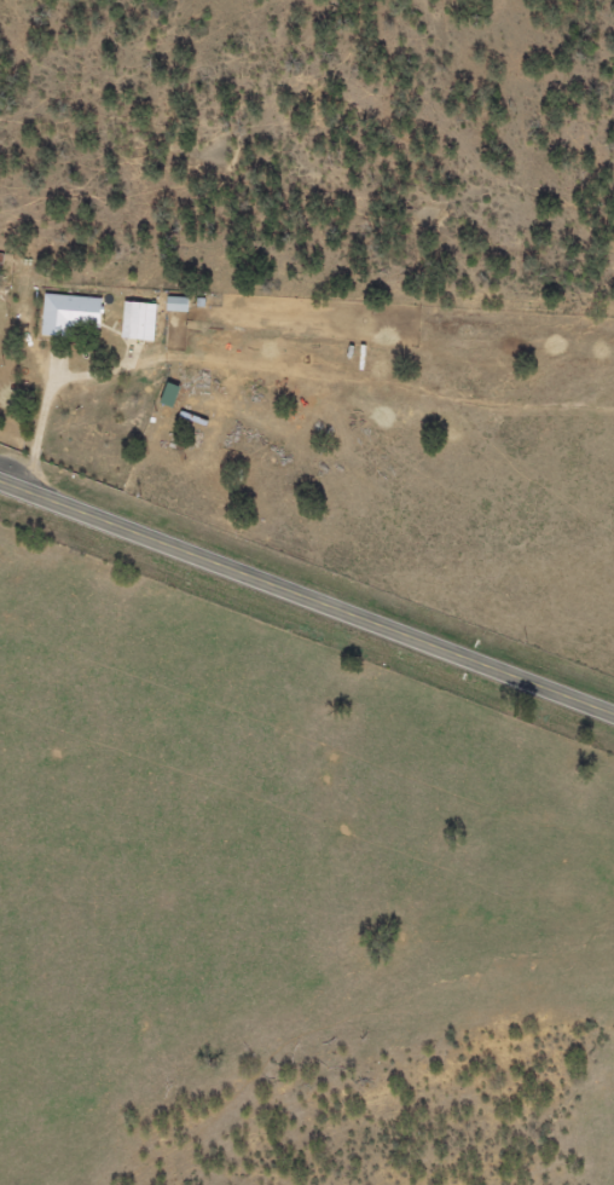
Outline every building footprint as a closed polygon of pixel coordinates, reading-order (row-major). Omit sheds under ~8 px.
[(99,301),(44,295),(40,336),(95,342),(99,301)] [(186,312),(186,300),(165,300),(165,312),(186,312)] [(153,342),(154,305),(122,304),(121,341),(153,342)]
